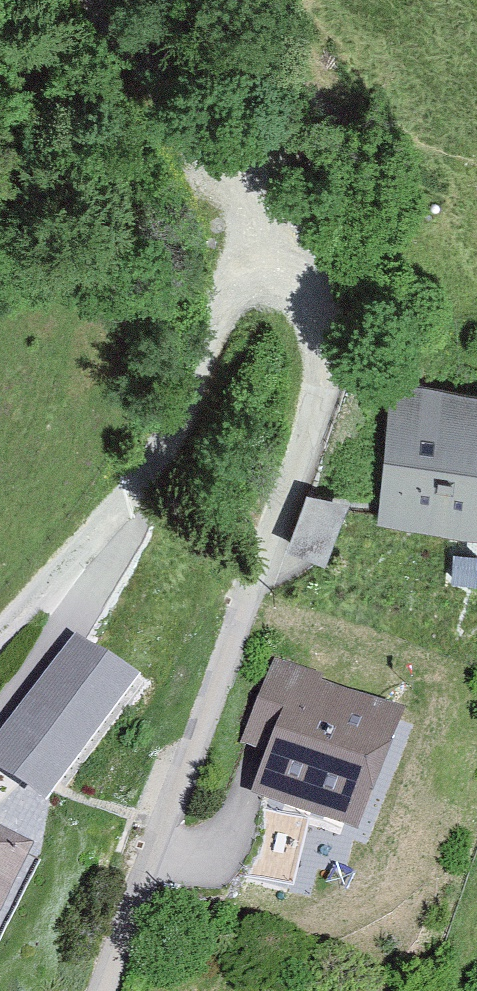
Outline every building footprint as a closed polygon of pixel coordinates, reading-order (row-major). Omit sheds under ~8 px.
[(389,383),(378,524),(476,532),(476,391),(389,383)] [(311,493),(290,546),(328,561),(349,507),(311,493)] [(0,727),(0,763),(45,797),(138,673),(75,627),(0,727)] [(324,682),(272,662),(239,751),(264,761),(250,798),(357,838),(402,720),(321,690),(324,682)] [(0,837),(0,914),(30,852),(0,837)]
